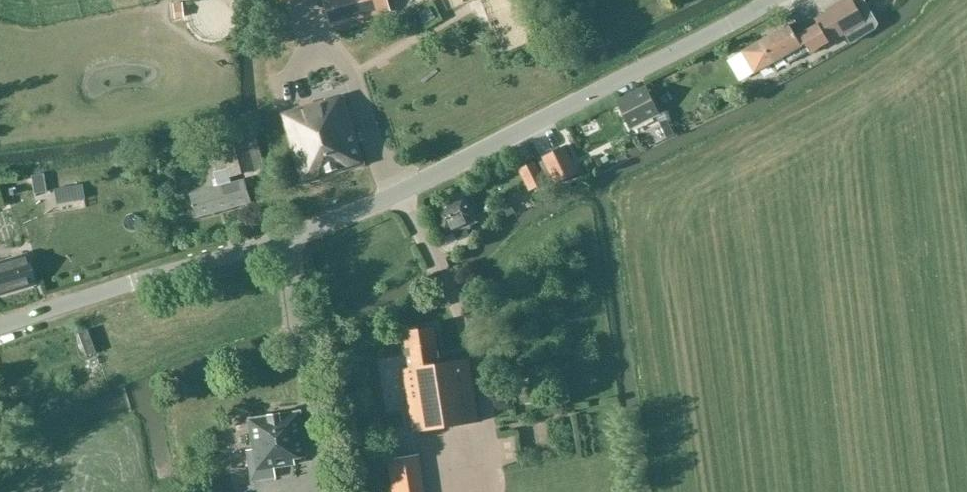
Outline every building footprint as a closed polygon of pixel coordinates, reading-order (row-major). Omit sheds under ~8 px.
[(331,27),(391,11),(388,0),(324,0),(331,27)] [(865,22),(853,0),(844,0),(827,10),(827,11),(815,18),(818,24),(797,37),(790,24),(760,41),(742,51),(754,72),(772,62),(784,55),(789,63),(796,59),(791,51),(806,43),(811,53),(865,22)] [(302,184),(365,165),(344,96),(342,96),(341,95),(309,105),(297,66),(268,74),(302,184)] [(653,98),(648,101),(641,89),(617,101),(630,128),(660,113),(653,98)] [(667,119),(660,123),(665,132),(672,128),(667,119)] [(244,179),(232,183),(230,177),(265,168),(255,133),(221,142),(213,145),(217,161),(225,159),(228,168),(214,172),(215,179),(212,180),(214,187),(189,194),(196,218),(252,203),(244,179)] [(554,185),(579,173),(565,146),(541,157),(554,185)] [(518,169),(529,191),(546,183),(535,161),(518,169)] [(43,173),(31,176),(34,193),(41,192),(46,191),(43,173)] [(51,183),(52,201),(79,201),(78,183),(51,183)] [(465,227),(478,221),(465,192),(432,207),(444,236),(453,232),(460,248),(472,243),(465,227)] [(18,230),(5,197),(0,199),(0,237),(18,230)] [(35,286),(25,253),(0,261),(0,296),(35,286)] [(415,432),(479,422),(469,358),(441,363),(435,327),(405,332),(411,367),(405,368),(412,411),(415,432)] [(95,353),(86,330),(77,334),(85,357),(95,353)] [(301,413),(301,411),(299,411),(299,412),(251,419),(251,418),(249,419),(249,421),(254,449),(248,450),(251,471),(296,465),(295,459),(308,457),(301,413)] [(397,491),(424,491),(418,456),(393,460),(397,491)]
